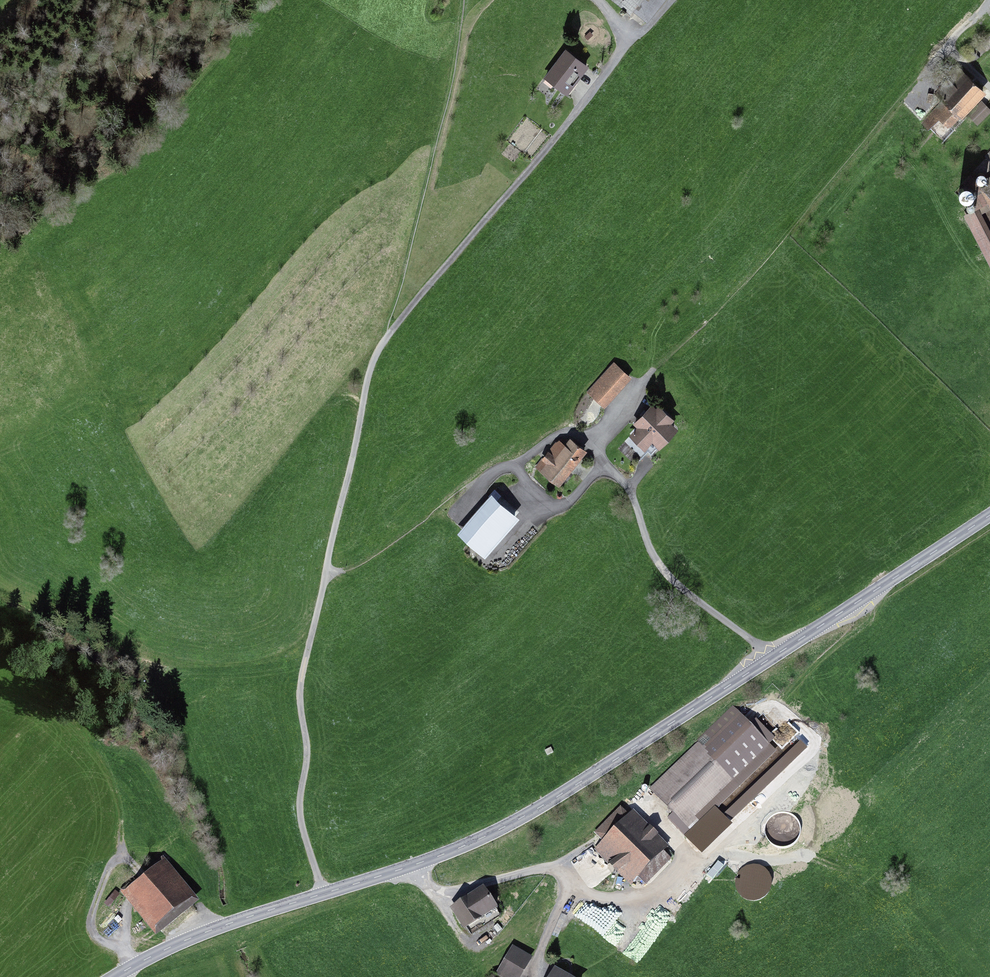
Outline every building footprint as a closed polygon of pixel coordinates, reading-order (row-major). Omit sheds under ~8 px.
[(647,22),(665,0),(618,0),(647,22)] [(568,94),(589,65),(565,48),(545,77),(568,94)] [(955,128),(985,94),(958,70),(937,94),(947,103),(938,114),(955,128)] [(979,124),(989,112),(989,108),(981,100),(968,115),(979,124)] [(939,120),(932,127),(941,135),(948,128),(939,120)] [(970,218),(989,259),(989,223),(984,211),(970,218)] [(605,409),(632,378),(614,362),(587,393),(605,409)] [(639,428),(632,435),(648,449),(655,441),(661,447),(678,428),(671,423),(677,416),(661,403),(656,409),(650,404),(633,423),(639,428)] [(565,446),(557,440),(535,467),(559,486),(587,452),(571,439),(565,446)] [(491,557),(527,518),(499,493),(463,532),(491,557)] [(689,832),(776,750),(743,715),(707,749),(701,743),(650,792),(689,832)] [(597,833),(606,842),(597,851),(634,890),(674,852),(637,813),(632,818),(623,809),(597,833)] [(167,860),(126,893),(157,931),(198,898),(167,860)] [(464,930),(497,910),(484,888),(450,908),(464,930)] [(109,907),(122,898),(117,892),(105,902),(109,907)] [(533,957),(513,946),(497,976),(499,976),(522,976),(533,957)] [(555,969),(550,976),(568,976),(555,969)]
